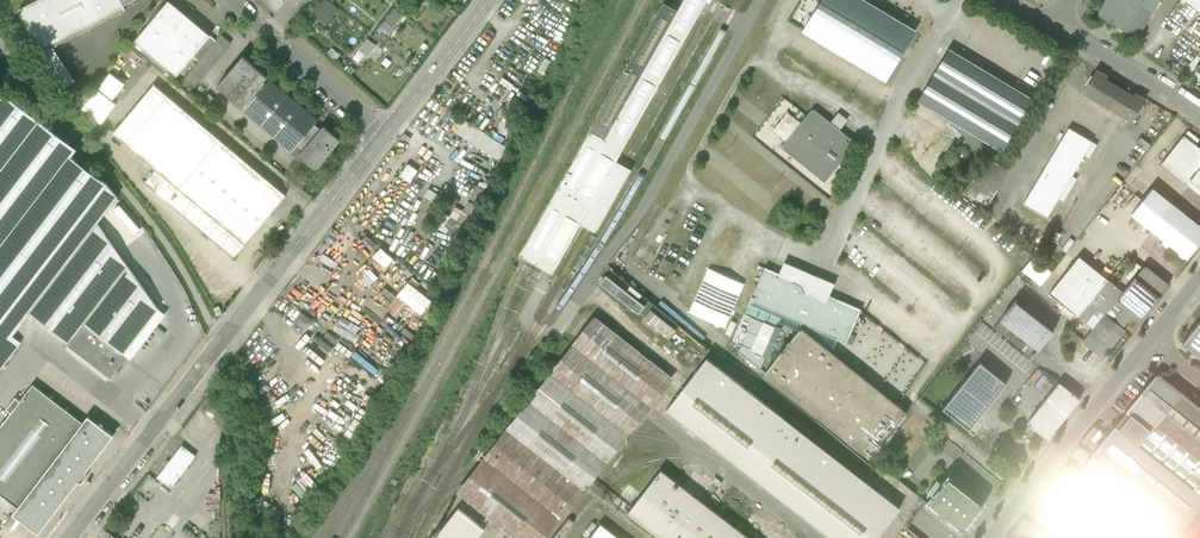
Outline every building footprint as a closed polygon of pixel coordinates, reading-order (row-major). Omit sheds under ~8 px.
[(19,9),(40,52),(126,10),(124,5),(133,0),(37,0),(19,9)] [(414,0),(399,0),(383,28),(394,34),(414,0)] [(520,256),(528,261),(542,268),(553,274),(580,226),(588,230),(595,234),(632,170),(624,166),(616,161),(707,0),(685,0),(679,11),(664,2),(520,256)] [(803,33),(885,84),(917,32),(864,0),(823,0),(803,33)] [(1097,15),(1138,39),(1161,0),(1106,0),(1097,15)] [(1199,12),(1199,0),(1185,0),(1199,12)] [(167,3),(133,43),(175,77),(192,58),(209,38),(167,3)] [(1190,35),(1199,43),(1199,23),(1190,35)] [(215,43),(209,38),(192,58),(197,62),(176,88),(186,96),(229,45),(219,37),(215,43)] [(371,56),(378,44),(367,38),(360,50),(371,56)] [(51,52),(65,86),(74,82),(61,49),(51,52)] [(949,51),(918,102),(969,132),(1003,152),(1034,101),(949,51)] [(268,79),(241,57),(216,87),(242,109),(266,81),(268,79)] [(1097,71),(1083,93),(1132,122),(1145,100),(1135,93),(1133,96),(1106,80),(1108,77),(1097,71)] [(314,121),(266,81),(242,109),(241,111),(289,151),(294,145),(311,124),(314,121)] [(509,91),(496,82),(486,97),(500,106),(509,91)] [(152,86),(111,134),(154,170),(242,244),(283,196),(152,86)] [(95,93),(80,111),(98,125),(113,107),(95,93)] [(43,124),(5,94),(0,101),(0,180),(43,124)] [(216,104),(206,95),(201,101),(211,110),(216,104)] [(781,145),(782,146),(781,148),(824,183),(856,143),(834,126),(813,109),(811,111),(810,110),(805,116),(793,130),(781,145)] [(74,160),(80,152),(43,124),(0,180),(0,256),(74,160)] [(318,130),(311,124),(294,145),(301,150),(318,130)] [(321,127),(318,130),(301,150),(296,157),(315,172),(340,142),(321,127)] [(1023,206),(1047,220),(1092,144),(1069,130),(1023,206)] [(996,164),(1003,152),(969,132),(962,143),(985,157),(996,164)] [(1160,165),(1199,196),(1199,149),(1183,136),(1160,165)] [(1136,144),(1146,151),(1151,145),(1140,138),(1136,144)] [(23,346),(14,339),(32,315),(101,226),(121,200),(110,188),(74,160),(0,256),(0,375),(23,346)] [(410,162),(402,174),(412,181),(420,169),(410,162)] [(231,257),(242,244),(154,170),(143,183),(231,257)] [(1155,231),(1190,260),(1199,248),(1199,226),(1176,206),(1155,231)] [(162,312),(101,226),(32,315),(72,346),(71,349),(114,381),(131,360),(127,357),(162,312)] [(389,267),(397,258),(383,246),(375,256),(389,267)] [(1033,258),(1021,272),(1035,284),(1047,269),(1033,258)] [(1079,258),(1049,295),(1077,317),(1107,280),(1079,258)] [(885,396),(829,354),(836,340),(845,343),(859,311),(860,310),(828,296),(834,283),(829,281),(804,271),(783,262),(778,273),(764,267),(731,339),(740,347),(737,352),(759,369),(779,324),(797,331),(763,372),(870,460),(907,414),(896,405),(885,396)] [(1105,317),(1083,344),(1088,348),(1103,361),(1126,333),(1122,330),(1133,317),(1140,323),(1169,287),(1146,268),(1117,304),(1123,309),(1112,323),(1105,317)] [(605,276),(599,284),(637,314),(643,307),(605,276)] [(408,282),(399,296),(425,313),(434,298),(408,282)] [(1033,346),(1040,352),(1055,334),(1015,302),(1000,319),(1002,320),(994,330),(1025,355),(1033,346)] [(666,331),(671,323),(652,310),(647,318),(666,331)] [(1188,328),(1177,342),(1199,360),(1199,313),(1188,328)] [(597,317),(477,469),(459,492),(517,537),(545,537),(627,434),(672,376),(597,317)] [(1080,358),(1088,348),(1083,344),(1075,354),(1080,358)] [(667,410),(831,537),(876,537),(899,509),(707,359),(667,410)] [(969,433),(1006,388),(981,367),(944,412),(969,433)] [(1199,503),(1199,411),(1154,373),(1089,454),(1180,528),(1199,503)] [(1078,401),(1058,385),(1027,425),(1048,442),(1080,402),(1078,401)] [(86,426),(35,387),(23,402),(17,397),(7,410),(12,414),(0,430),(0,495),(20,510),(86,426)] [(216,396),(207,407),(216,414),(225,403),(216,396)] [(20,510),(16,516),(40,535),(80,484),(86,484),(90,479),(89,472),(116,437),(91,419),(86,426),(20,510)] [(963,447),(1003,482),(1007,477),(967,442),(963,447)] [(182,445),(158,476),(172,488),(197,457),(182,445)] [(1089,454),(1083,462),(1077,469),(1101,488),(1113,498),(1122,505),(1162,537),(1172,537),(1180,528),(1089,454)] [(627,513),(659,537),(748,537),(661,470),(627,513)] [(1096,494),(1072,474),(1070,477),(1057,494),(1045,508),(1083,537),(1149,537),(1096,494)] [(950,483),(930,508),(960,534),(967,534),(985,512),(950,483)] [(1113,498),(1101,488),(1098,491),(1110,501),(1113,498)] [(435,537),(477,537),(484,529),(458,508),(435,537)] [(1172,537),(1199,537),(1199,515),(1194,510),(1180,528),(1172,537)] [(600,524),(589,537),(618,537),(600,524)]
